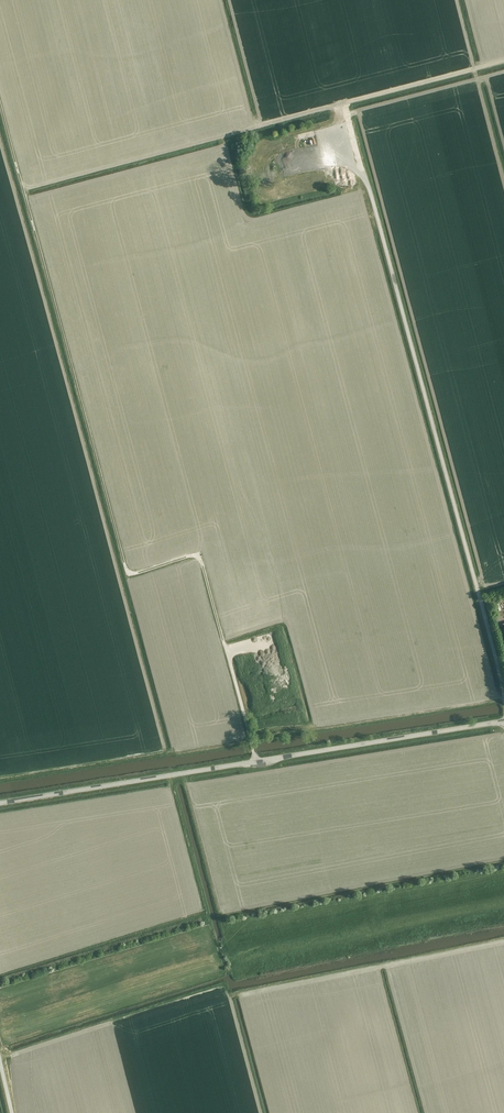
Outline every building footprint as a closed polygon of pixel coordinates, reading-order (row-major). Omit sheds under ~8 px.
[(325,169),(328,183),(336,181),(332,167),(325,169)]
